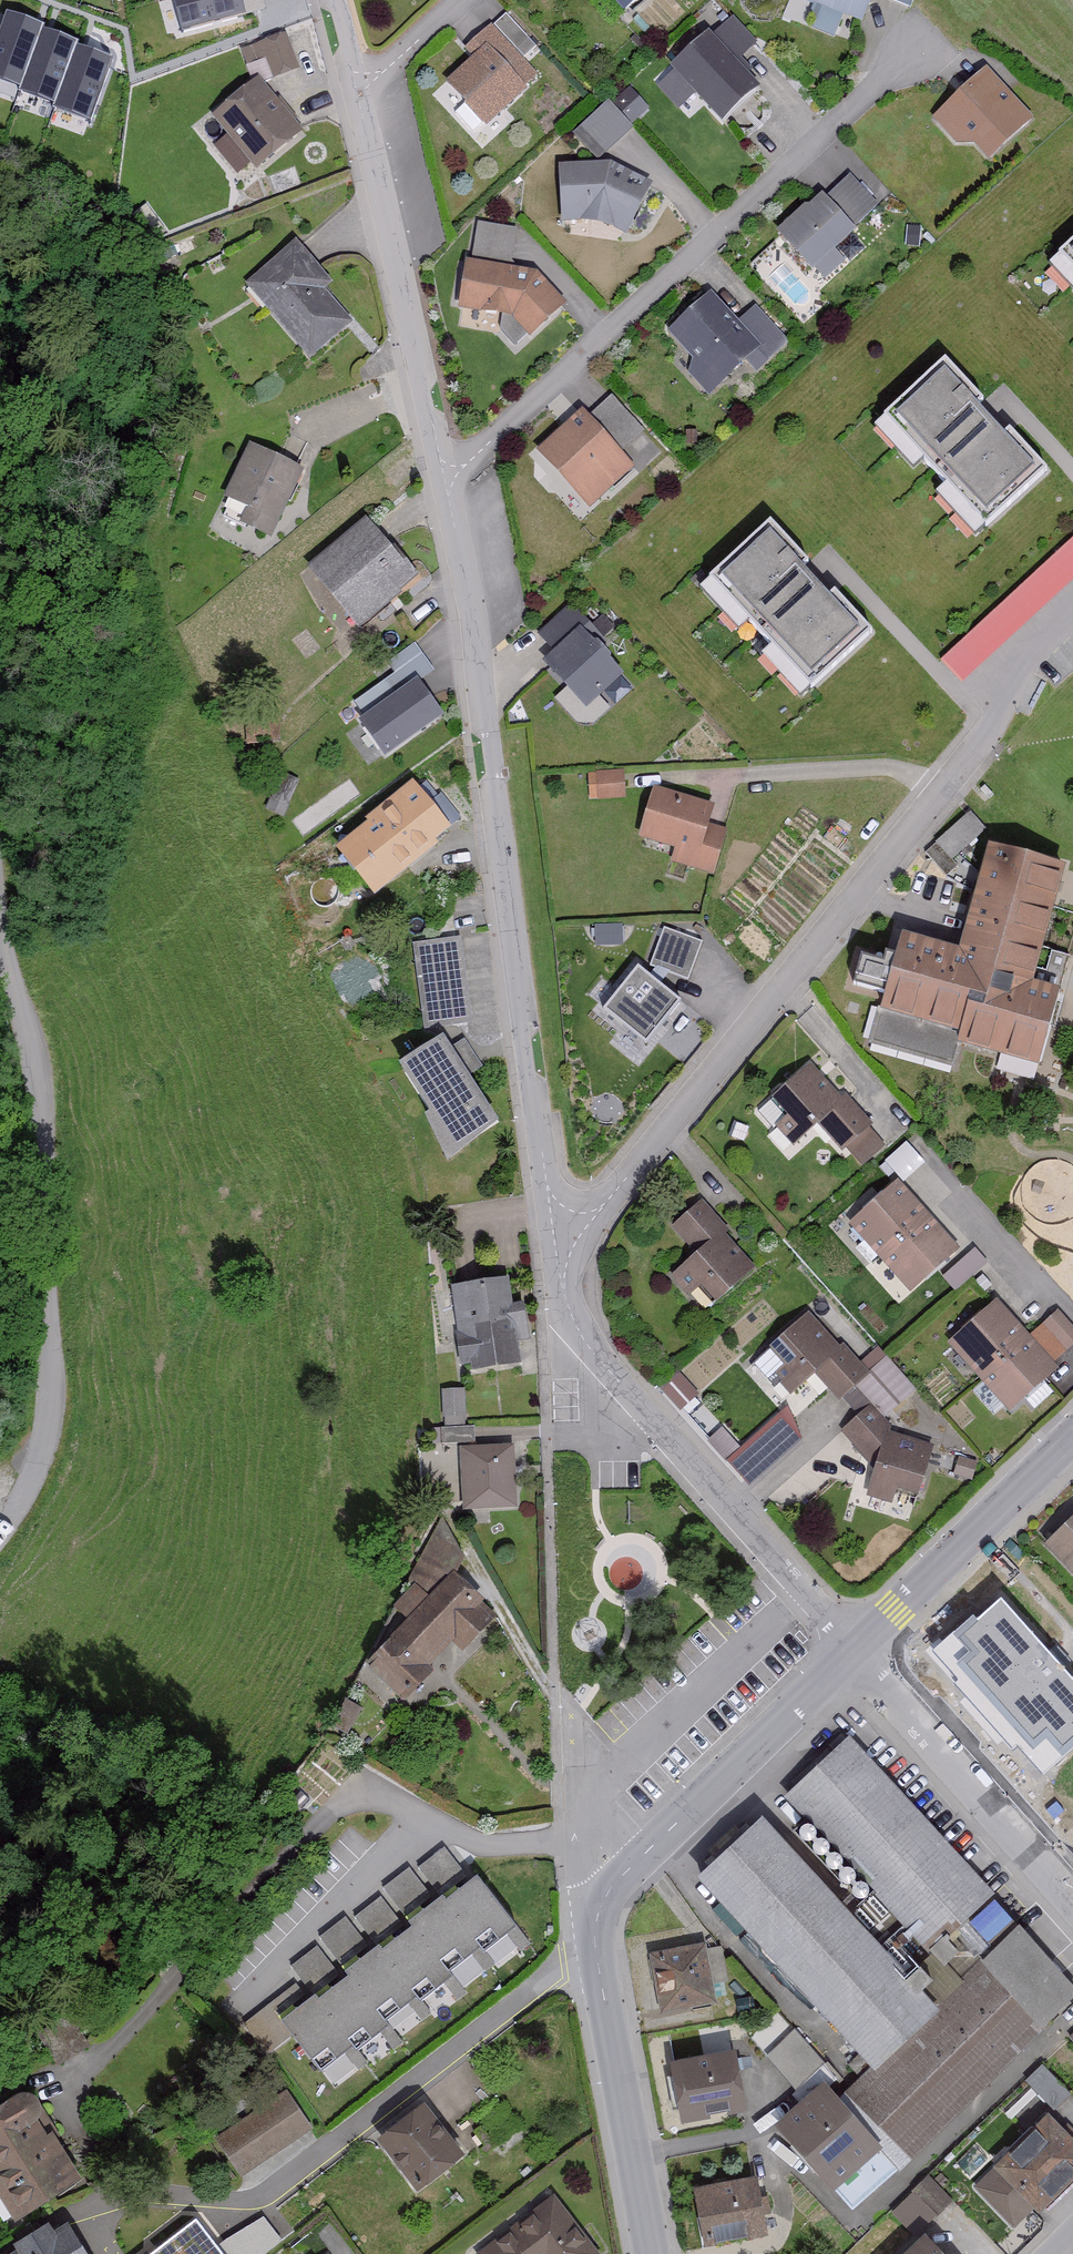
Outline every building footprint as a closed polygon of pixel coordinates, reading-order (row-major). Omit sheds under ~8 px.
[(180,30),(260,11),(258,0),(174,0),(180,30)] [(620,16),(637,0),(605,0),(620,16)] [(867,0),(792,0),(805,5),(804,8),(810,10),(803,29),(829,39),(836,20),(857,28),(867,0)] [(6,15),(0,31),(0,89),(94,126),(120,60),(6,15)] [(459,52),(467,61),(441,84),(482,129),(522,92),(519,89),(533,75),(518,59),(533,46),(504,15),(489,29),(487,27),(459,52)] [(753,46),(729,20),(708,39),(704,34),(665,71),(668,74),(654,88),(676,111),(692,96),(717,124),(753,90),(740,76),(746,71),(737,61),(753,46)] [(293,72),(281,38),(240,52),(249,78),(258,75),(260,83),(293,72)] [(952,146),(969,147),(985,164),(1029,123),(981,71),(928,120),(952,146)] [(297,133),(253,83),(210,121),(253,171),(297,133)] [(632,83),(615,97),(634,121),(651,107),(632,83)] [(629,128),(606,103),(570,135),(593,161),(629,128)] [(648,187),(607,166),(554,169),(558,226),(586,224),(607,229),(623,237),(648,187)] [(874,207),(845,178),(822,201),(818,198),(805,211),(802,208),(773,236),(820,283),(842,262),(832,252),(850,234),(849,232),(874,207)] [(454,313),(493,319),(518,347),(561,308),(531,274),(507,271),(513,232),(475,227),(469,264),(462,263),(454,313)] [(916,234),(904,233),(904,249),(916,249),(916,234)] [(1045,270),(1072,300),(1072,244),(1045,270)] [(329,288),(293,245),(242,287),(304,361),(346,326),(320,295),(329,288)] [(690,363),(687,377),(705,397),(743,363),(752,374),(783,346),(751,310),(735,324),(708,295),(665,335),(690,363)] [(1045,476),(942,365),(872,430),(976,541),(1045,476)] [(533,453),(586,508),(629,468),(635,475),(659,453),(607,398),(584,419),(577,412),(533,453)] [(299,472),(246,446),(220,500),(243,512),(236,525),(266,539),(299,472)] [(411,582),(362,522),(304,570),(353,630),(411,582)] [(868,635),(764,524),(695,589),(798,700),(868,635)] [(940,664),(960,685),(1072,580),(1072,540),(940,664)] [(541,665),(585,708),(617,674),(574,632),(541,665)] [(383,683),(392,696),(355,723),(380,758),(437,717),(413,684),(429,673),(412,648),(385,667),(392,677),(383,683)] [(593,776),(595,802),(621,800),(619,774),(593,776)] [(280,819),(294,783),(278,777),(264,813),(280,819)] [(447,837),(406,788),(330,852),(371,900),(447,837)] [(636,841),(672,851),(668,865),(709,877),(722,833),(705,829),(712,807),(650,789),(636,841)] [(1055,992),(1028,985),(1061,868),(984,846),(955,951),(898,935),(866,1046),(949,1069),(955,1046),(1033,1069),(1055,992)] [(698,944),(661,932),(647,970),(685,983),(698,944)] [(466,1023),(456,941),(410,946),(420,1029),(466,1023)] [(677,1006),(633,971),(599,1014),(643,1049),(677,1006)] [(424,1115),(418,1120),(439,1166),(494,1127),(434,1042),(393,1070),(424,1115)] [(834,1089),(829,1094),(805,1067),(767,1101),(784,1120),(773,1129),(790,1148),(815,1126),(840,1154),(844,1149),(860,1166),(879,1149),(864,1132),(869,1128),(834,1089)] [(907,1175),(923,1158),(905,1142),(889,1159),(907,1175)] [(845,1226),(907,1293),(955,1249),(893,1182),(845,1226)] [(752,1271),(697,1206),(668,1230),(691,1257),(667,1278),(684,1299),(695,1290),(709,1307),(752,1271)] [(940,1280),(953,1293),(983,1264),(970,1251),(940,1280)] [(506,1305),(502,1280),(445,1289),(458,1369),(466,1367),(467,1373),(515,1366),(511,1344),(524,1342),(518,1303),(506,1305)] [(1054,1368),(993,1302),(945,1346),(1006,1412),(1054,1368)] [(1053,1314),(1040,1327),(1063,1351),(1072,1341),(1072,1334),(1053,1314)] [(865,1378),(805,1315),(767,1351),(769,1353),(752,1368),(772,1389),(776,1386),(786,1397),(811,1374),(838,1403),(865,1378)] [(678,1375),(665,1388),(683,1405),(695,1392),(678,1375)] [(438,1393),(439,1419),(462,1418),(461,1392),(438,1393)] [(783,1406),(740,1444),(723,1425),(709,1438),(750,1484),(808,1432),(783,1406)] [(929,1446),(891,1435),(865,1408),(837,1434),(871,1469),(863,1497),(887,1503),(891,1491),(914,1497),(929,1446)] [(428,1445),(470,1444),(470,1429),(428,1430),(428,1445)] [(512,1510),(509,1447),(455,1450),(459,1512),(512,1510)] [(967,1481),(972,1463),(956,1459),(951,1477),(967,1481)] [(1041,1550),(1072,1581),(1072,1518),(1041,1550)] [(437,1521),(387,1610),(400,1622),(359,1670),(401,1705),(428,1673),(423,1669),(445,1644),(458,1655),(489,1619),(483,1614),(487,1608),(451,1578),(459,1561),(437,1521)] [(1003,1594),(938,1650),(1044,1770),(1072,1744),(1072,1673),(1003,1594)] [(985,1889),(844,1742),(780,1804),(920,1951),(985,1889)] [(753,1825),(688,1887),(866,2073),(842,2096),(906,2162),(1072,2003),(1072,1992),(1013,1929),(956,1984),(932,1958),(905,1983),(753,1825)] [(468,1877),(445,1847),(441,1850),(420,1866),(440,1891),(433,1897),(409,1865),(384,1885),(412,1920),(405,1925),(382,1894),(357,1913),(377,1939),(369,1945),(346,1915),(321,1934),(348,1969),(341,1975),(317,1944),(294,1962),(313,1987),(279,2014),(321,2068),(344,2050),(359,2069),(369,2061),(357,2046),(378,2030),(394,2051),(406,2042),(387,2016),(406,2001),(421,2021),(433,2012),(419,1995),(442,1978),(458,1998),(466,1992),(445,1966),(471,1946),(487,1967),(494,1962),(481,1946),(506,1926),(523,1948),(532,1941),(476,1870),(468,1877)] [(702,1947),(645,1957),(656,2020),(713,2010),(709,1986),(724,1984),(718,1951),(703,1954),(702,1947)] [(1062,2045),(1072,2055),(1072,2034),(1062,2045)] [(738,2112),(729,2053),(665,2064),(676,2128),(706,2123),(705,2117),(738,2112)] [(1056,2107),(1072,2090),(1043,2061),(1026,2078),(1056,2107)] [(891,2170),(817,2088),(768,2131),(826,2196),(832,2191),(848,2208),(891,2170)] [(6,2220),(72,2179),(20,2095),(0,2107),(0,2211),(6,2220)] [(281,2095),(213,2141),(237,2176),(305,2130),(281,2095)] [(429,2127),(415,2110),(372,2146),(412,2193),(454,2158),(441,2142),(447,2136),(436,2122),(429,2127)] [(1039,2121),(974,2192),(1013,2226),(1028,2210),(1036,2217),(1072,2177),(1072,2153),(1039,2121)] [(947,2199),(925,2178),(892,2212),(914,2234),(947,2199)] [(762,2236),(750,2179),(690,2191),(701,2248),(762,2236)] [(550,2198),(480,2253),(595,2253),(550,2198)] [(284,2235),(263,2209),(223,2241),(234,2253),(260,2253),(284,2235)] [(196,2220),(152,2253),(222,2253),(196,2220)] [(42,2226),(0,2251),(0,2253),(84,2253),(66,2225),(48,2235),(42,2226)] [(905,2253),(932,2253),(919,2241),(905,2253)]
